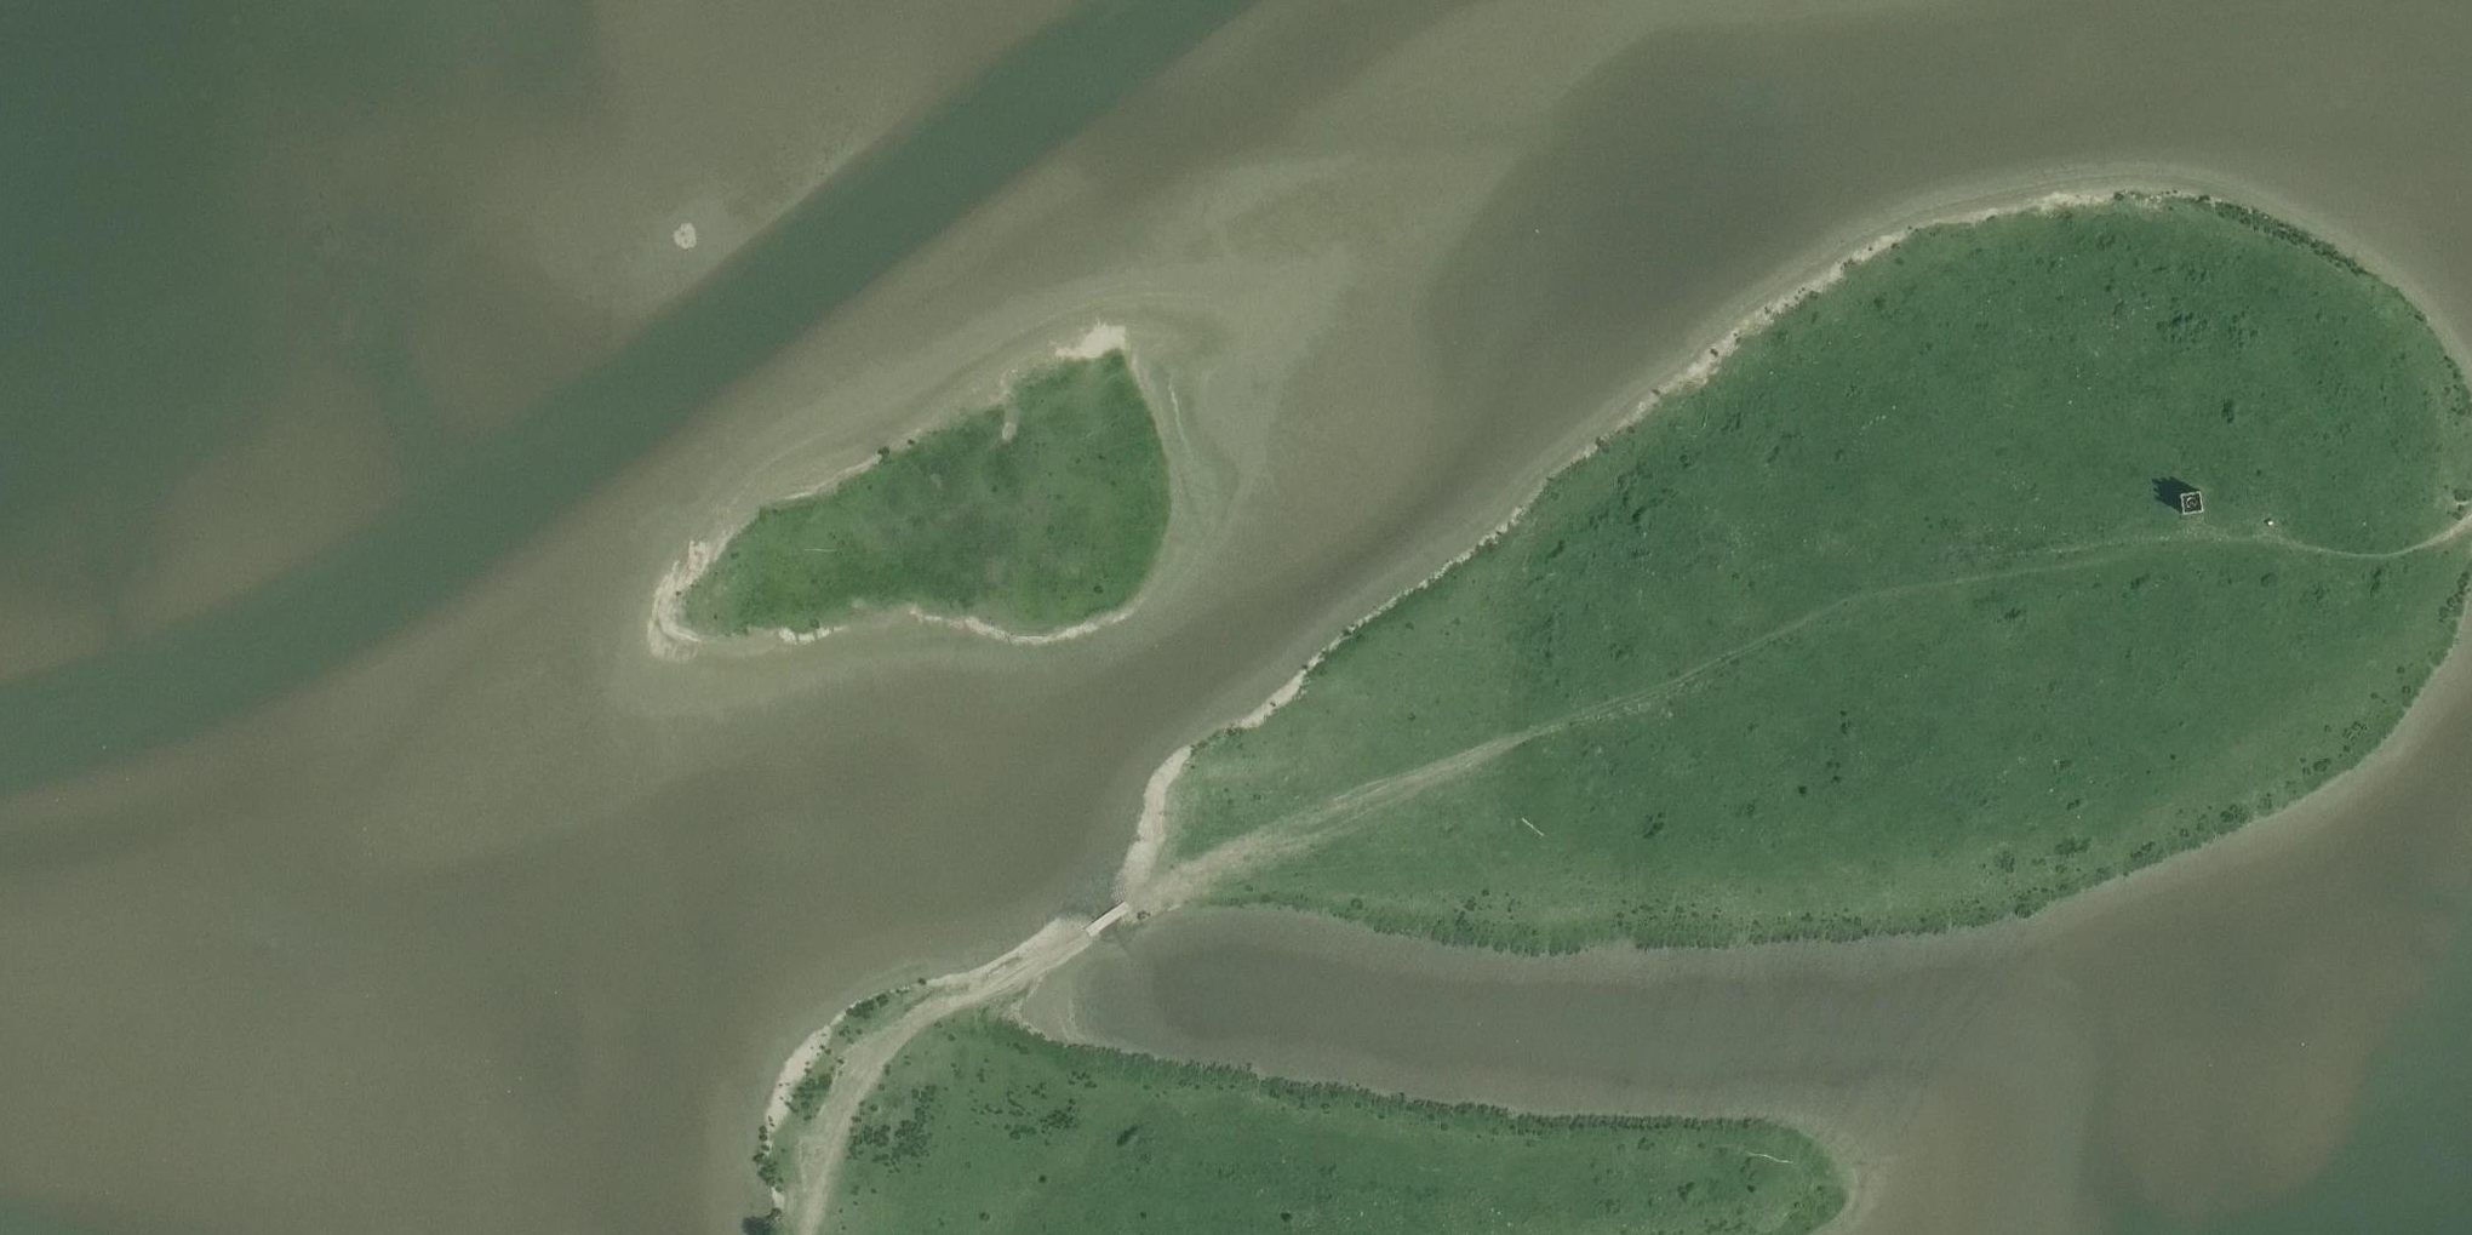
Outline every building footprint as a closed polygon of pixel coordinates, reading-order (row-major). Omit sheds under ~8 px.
[(2181,511),(2204,509),(2201,487),(2178,490),(2181,511)]
